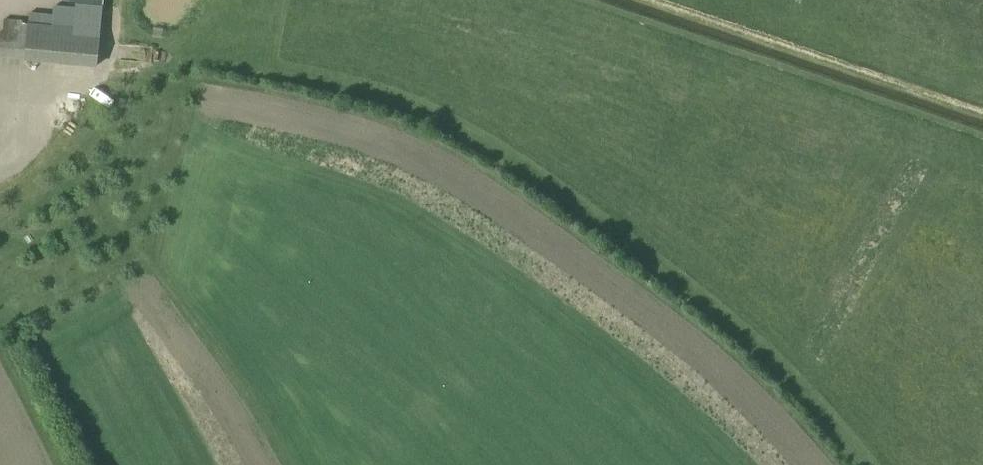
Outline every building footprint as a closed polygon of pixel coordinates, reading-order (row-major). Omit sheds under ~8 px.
[(101,56),(102,26),(28,24),(28,31),(3,31),(3,54),(101,56)]
